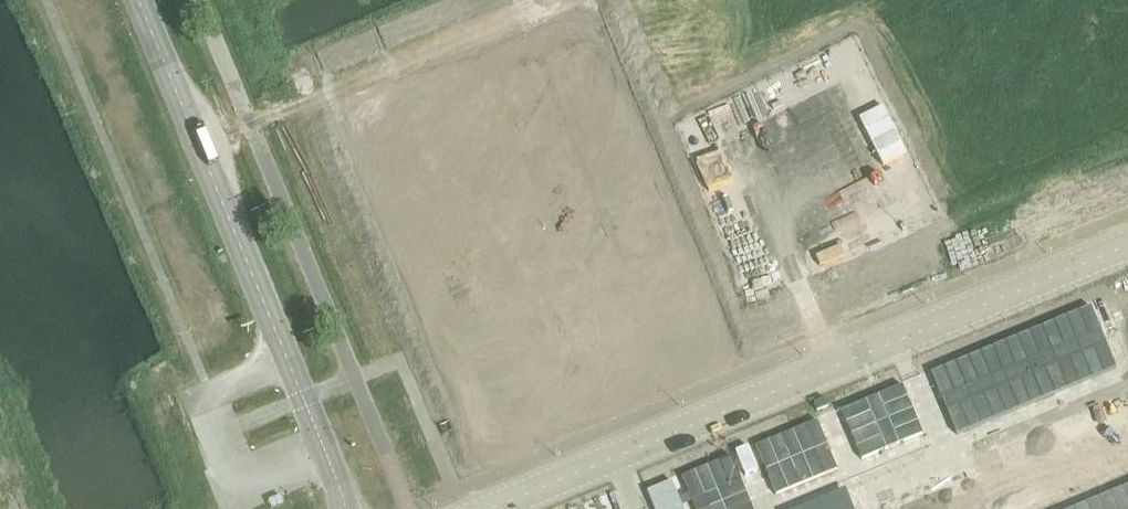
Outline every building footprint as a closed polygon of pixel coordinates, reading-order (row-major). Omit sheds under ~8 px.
[(1091,308),(931,374),(957,436),(1117,370),(1091,308)] [(903,387),(841,412),(862,461),(923,435),(903,387)] [(826,400),(814,405),(817,412),(829,407),(826,400)] [(817,422),(756,447),(776,496),(838,471),(817,422)] [(750,450),(737,455),(747,479),(760,474),(750,450)] [(682,478),(695,508),(753,508),(731,457),(682,478)] [(672,482),(648,492),(655,508),(683,508),(672,482)] [(1074,508),(1127,508),(1127,487),(1074,508)]
